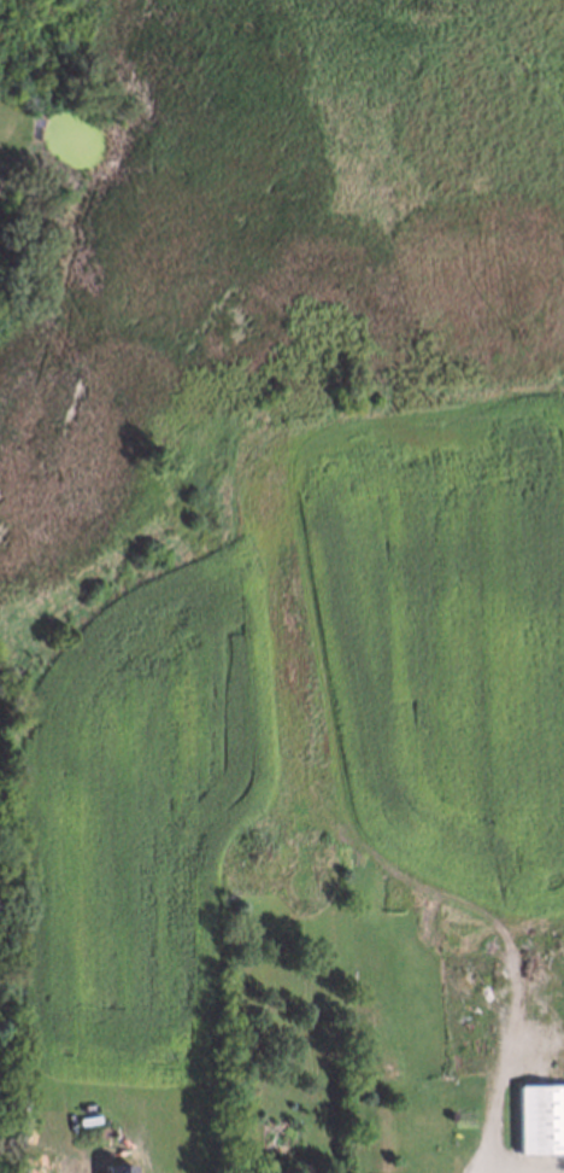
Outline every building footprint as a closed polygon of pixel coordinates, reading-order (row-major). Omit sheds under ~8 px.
[(521,1154),(563,1154),(563,1087),(519,1087),(521,1154)]
